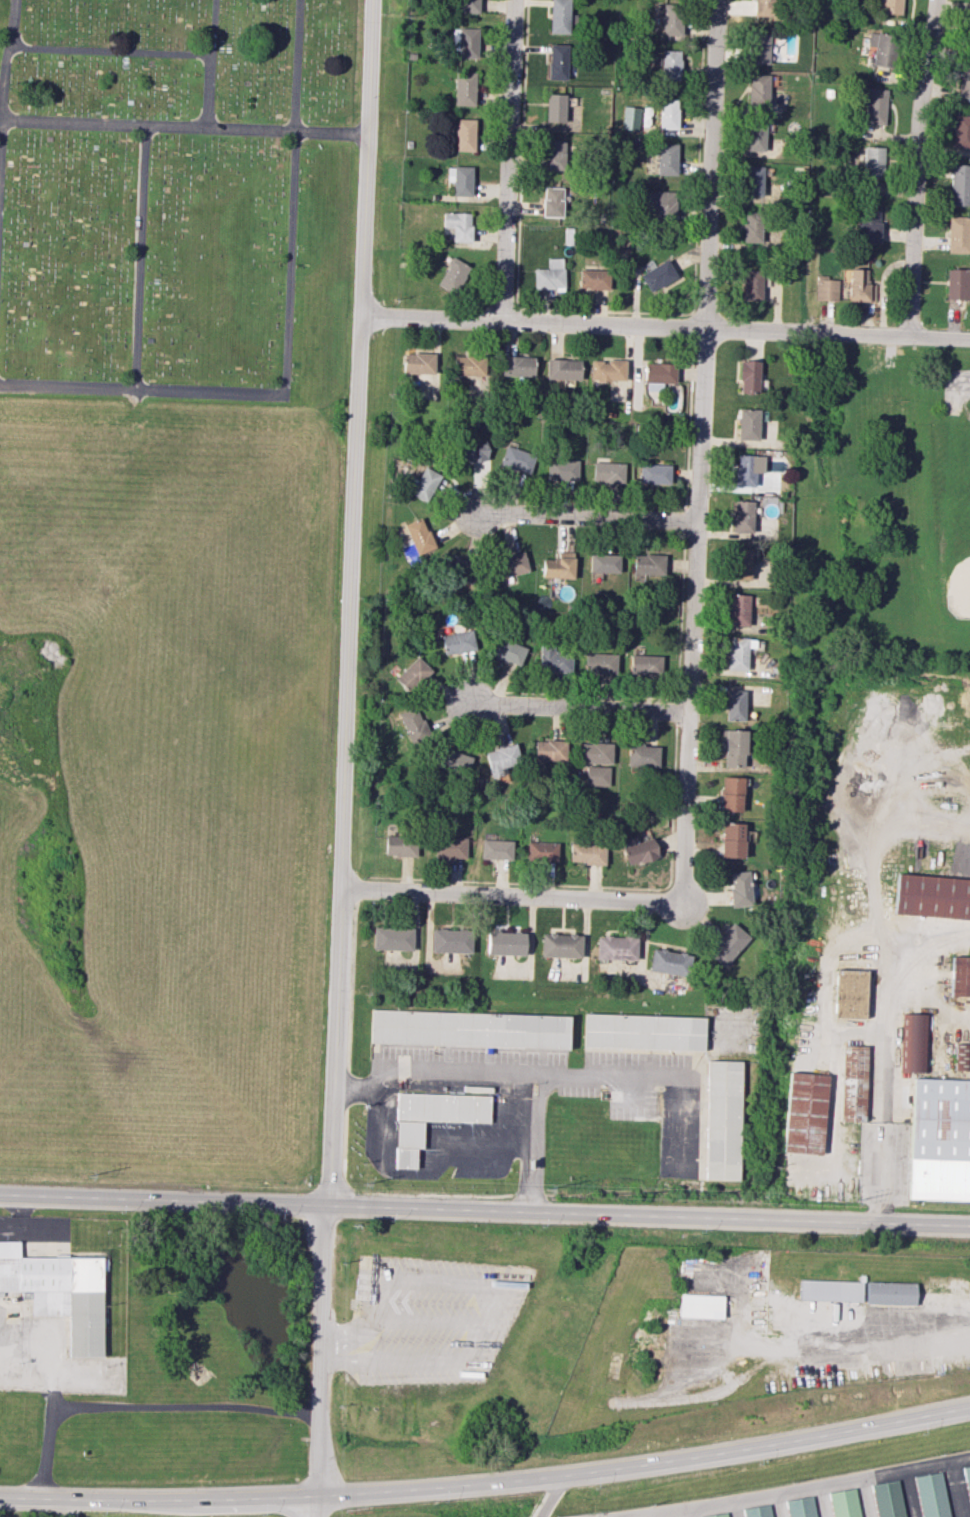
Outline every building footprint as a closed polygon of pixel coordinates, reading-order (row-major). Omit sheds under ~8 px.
[(459,12),(478,13),(478,0),(459,0),(459,12)] [(568,33),(569,0),(549,0),(549,33),(568,33)] [(753,16),(772,16),(772,0),(753,0),(753,16)] [(901,13),(901,0),(879,0),(879,13),(901,13)] [(681,36),(682,4),(663,3),(662,35),(681,36)] [(477,28),(452,28),(451,49),(457,50),(457,58),(477,58),(477,28)] [(768,64),(769,34),(749,33),(748,63),(768,64)] [(867,46),(872,47),(871,66),(890,66),(892,34),(868,33),(867,46)] [(569,80),(569,62),(566,62),(567,44),(548,44),(548,79),(569,80)] [(680,50),(661,50),(660,80),(680,81),(680,50)] [(961,64),(956,96),(969,98),(969,65),(961,64)] [(475,72),(454,71),(454,105),(474,106),(475,72)] [(768,75),(749,74),(748,106),(768,106),(768,75)] [(885,89),(865,88),(864,124),(884,125),(885,89)] [(565,94),(545,94),(545,121),(564,122),(565,94)] [(659,128),(677,129),(677,99),(660,98),(659,128)] [(639,107),(623,106),(622,129),(638,130),(639,107)] [(953,114),(952,147),(969,148),(969,115),(953,114)] [(474,119),(455,119),(454,151),(474,151),(474,119)] [(746,150),(764,151),(765,121),(746,120),(746,150)] [(563,170),(564,141),(544,140),(543,170),(563,170)] [(657,174),(677,175),(677,144),(652,143),(652,155),(657,155),(657,174)] [(881,147),(863,147),(862,178),(880,178),(881,147)] [(969,205),(969,165),(950,165),(950,205),(969,205)] [(452,181),(452,196),(471,196),(472,167),(446,166),(446,181),(452,181)] [(763,166),(745,166),(745,197),(762,197),(763,166)] [(562,217),(562,187),(543,187),(542,216),(562,217)] [(674,191),(647,190),(646,214),(673,215),(674,191)] [(855,242),(879,243),(880,207),(857,207),(855,242)] [(451,241),(470,242),(471,213),(442,212),(442,227),(452,228),(451,241)] [(743,242),(762,242),(761,212),(743,212),(743,242)] [(947,253),(969,253),(969,217),(948,216),(947,253)] [(455,294),(468,264),(450,257),(438,286),(455,294)] [(533,268),(533,289),(564,289),(563,258),(547,258),(548,268),(533,268)] [(640,274),(650,292),(677,277),(667,259),(640,274)] [(847,301),(874,302),(875,284),(869,284),(869,269),(848,268),(847,301)] [(608,289),(609,270),(579,269),(579,289),(608,289)] [(950,269),(948,299),(969,300),(969,270),(950,269)] [(741,300),(760,301),(762,270),(742,270),(741,300)] [(837,301),(838,278),(815,278),(814,300),(837,301)] [(402,373),(433,374),(433,354),(402,353),(402,373)] [(484,375),(483,355),(452,356),(453,376),(484,375)] [(501,375),(532,377),(533,357),(501,356),(501,375)] [(545,379),(579,379),(580,360),(545,359),(545,379)] [(590,360),(589,380),(624,381),(624,361),(590,360)] [(757,360),(738,360),(739,393),(758,393),(757,360)] [(675,363),(644,363),(644,390),(661,390),(661,383),(675,383),(675,363)] [(757,440),(758,409),(737,409),(737,440),(757,440)] [(485,441),(456,442),(457,462),(486,461),(485,441)] [(534,453),(504,446),(499,467),(529,474),(534,453)] [(754,486),(754,472),(762,472),(763,455),(734,455),(734,486),(754,486)] [(545,480),(577,481),(577,459),(546,458),(545,480)] [(624,463),(593,462),(592,482),(624,483),(624,463)] [(670,465),(639,464),(638,483),(669,484),(670,465)] [(410,476),(404,490),(429,501),(441,475),(424,467),(418,480),(410,476)] [(753,501),(732,500),(732,532),(752,532),(753,501)] [(432,549),(424,518),(406,523),(414,553),(432,549)] [(750,580),(751,548),(733,548),(732,579),(750,580)] [(495,558),(500,578),(527,571),(523,551),(495,558)] [(633,553),(632,574),(663,574),(664,554),(633,553)] [(618,573),(619,554),(589,554),(588,572),(618,573)] [(471,582),(474,561),(448,557),(445,578),(471,582)] [(572,578),(573,558),(542,557),(541,577),(572,578)] [(749,595),(729,594),(728,626),(748,626),(749,595)] [(440,636),(445,656),(475,649),(470,629),(440,636)] [(518,666),(526,648),(497,636),(489,654),(518,666)] [(727,670),(746,671),(747,638),(728,637),(727,670)] [(553,641),(539,641),(539,671),(570,672),(570,652),(553,651),(553,641)] [(584,672),(616,674),(616,654),(585,653),(584,672)] [(662,655),(630,655),(629,674),(661,675),(662,655)] [(410,693),(432,672),(417,656),(395,678),(410,693)] [(725,720),(743,721),(744,690),(726,690),(725,720)] [(409,743),(426,737),(417,707),(399,712),(409,743)] [(723,767),(744,767),(744,730),(721,730),(720,754),(724,754),(723,767)] [(534,741),(535,762),(566,760),(565,740),(534,741)] [(500,768),(520,763),(515,743),(484,751),(491,778),(502,775),(500,768)] [(611,763),(612,744),(580,743),(580,762),(611,763)] [(628,745),(627,767),(658,768),(659,746),(628,745)] [(465,777),(472,757),(442,747),(436,767),(465,777)] [(585,785),(608,785),(609,767),(586,766),(585,785)] [(742,777),(721,776),(720,811),(741,812),(742,777)] [(742,857),(743,823),(721,823),(720,857),(742,857)] [(416,856),(417,836),(385,835),(385,856),(416,856)] [(628,866),(658,856),(652,837),(638,842),(635,835),(620,840),(628,866)] [(465,859),(466,838),(437,837),(436,858),(465,859)] [(480,858),(511,860),(512,840),(481,839),(480,858)] [(557,861),(557,843),(528,842),(527,860),(557,861)] [(605,864),(605,844),(570,843),(569,863),(605,864)] [(729,906),(750,906),(748,871),(728,872),(729,906)] [(969,919),(969,878),(893,874),(891,915),(969,919)] [(721,968),(748,938),(730,922),(703,952),(721,968)] [(412,928),(373,927),(372,949),(412,950),(412,928)] [(470,952),(471,930),(431,929),(431,952),(470,952)] [(525,932),(487,931),(487,954),(524,955),(525,932)] [(581,958),(581,934),(541,933),(540,957),(581,958)] [(636,937),(596,935),(596,959),(635,960),(636,937)] [(648,971),(685,976),(689,953),(651,948),(648,971)] [(951,956),(950,996),(969,997),(969,957),(951,956)] [(864,1018),(865,970),(832,970),(831,1017),(864,1018)] [(370,1043),(568,1049),(569,1016),(371,1010),(370,1043)] [(703,1017),(584,1013),(583,1047),(702,1050),(703,1017)] [(927,1072),(928,1014),(903,1013),(902,1072),(927,1072)] [(955,1044),(955,1070),(969,1070),(969,1044),(955,1044)] [(839,1120),(864,1121),(866,1046),(841,1045),(839,1120)] [(703,1179),(737,1180),(739,1061),(705,1060),(703,1179)] [(821,1154),(825,1074),(784,1072),(780,1152),(821,1154)] [(969,1201),(969,1080),(912,1078),(908,1199),(969,1201)] [(397,1093),(396,1120),(488,1122),(489,1095),(397,1093)] [(395,1168),(415,1168),(415,1148),(422,1148),(422,1121),(396,1120),(395,1168)] [(19,1257),(19,1241),(0,1241),(0,1291),(31,1290),(31,1315),(68,1315),(69,1357),(102,1356),(102,1257),(19,1257)] [(863,1281),(800,1279),(799,1299),(862,1301),(863,1281)] [(916,1283),(866,1281),(866,1303),(915,1305),(916,1283)] [(677,1317),(721,1318),(722,1295),(677,1294),(677,1317)] [(941,1471),(914,1476),(922,1516),(950,1516),(941,1471)] [(899,1480),(871,1484),(877,1516),(905,1516),(899,1480)] [(858,1488),(831,1492),(834,1516),(862,1516),(858,1488)] [(789,1516),(817,1516),(813,1496),(786,1500),(789,1516)] [(771,1504),(744,1508),(746,1516),(773,1516),(771,1504)]
